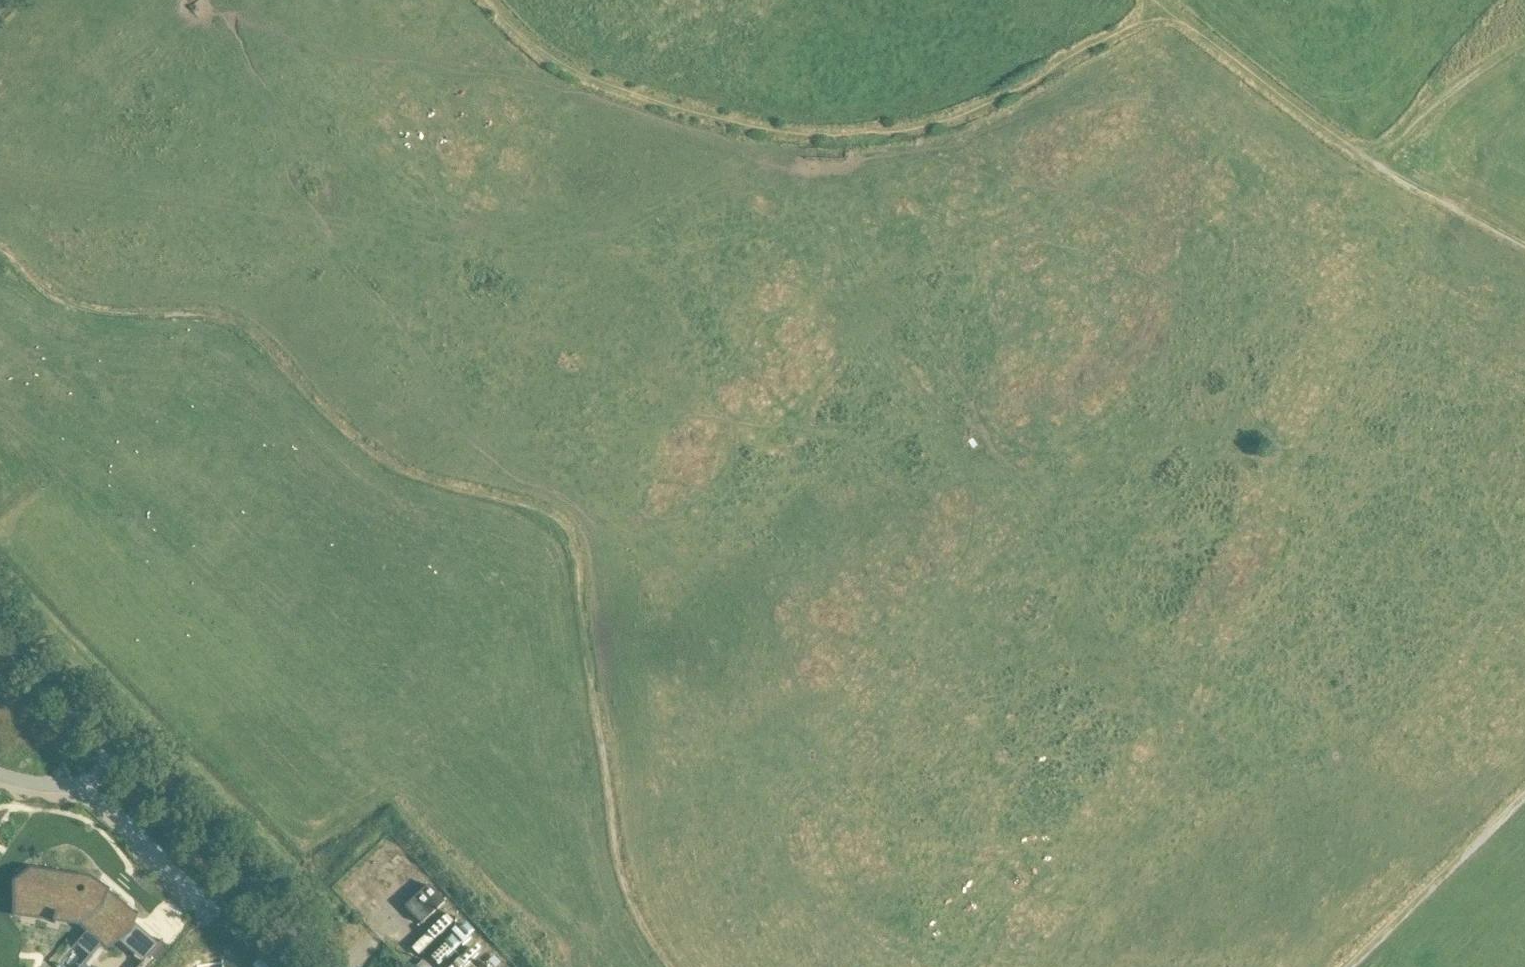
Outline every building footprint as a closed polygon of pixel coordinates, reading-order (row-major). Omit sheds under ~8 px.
[(103,899),(101,897),(106,891),(104,889),(96,898),(97,899),(90,906),(84,901),(85,899),(72,896),(75,883),(37,873),(32,889),(25,887),(19,907),(55,917),(53,923),(55,924),(57,918),(76,923),(83,929),(89,934),(78,947),(91,958),(85,965),(84,964),(81,966),(84,966),(93,957),(91,956),(101,945),(102,946),(112,935),(116,931),(120,935),(132,922),(104,897),(103,899)] [(405,907),(422,924),(445,903),(428,885),(405,907)] [(144,965),(159,948),(136,928),(120,945),(144,965)]
